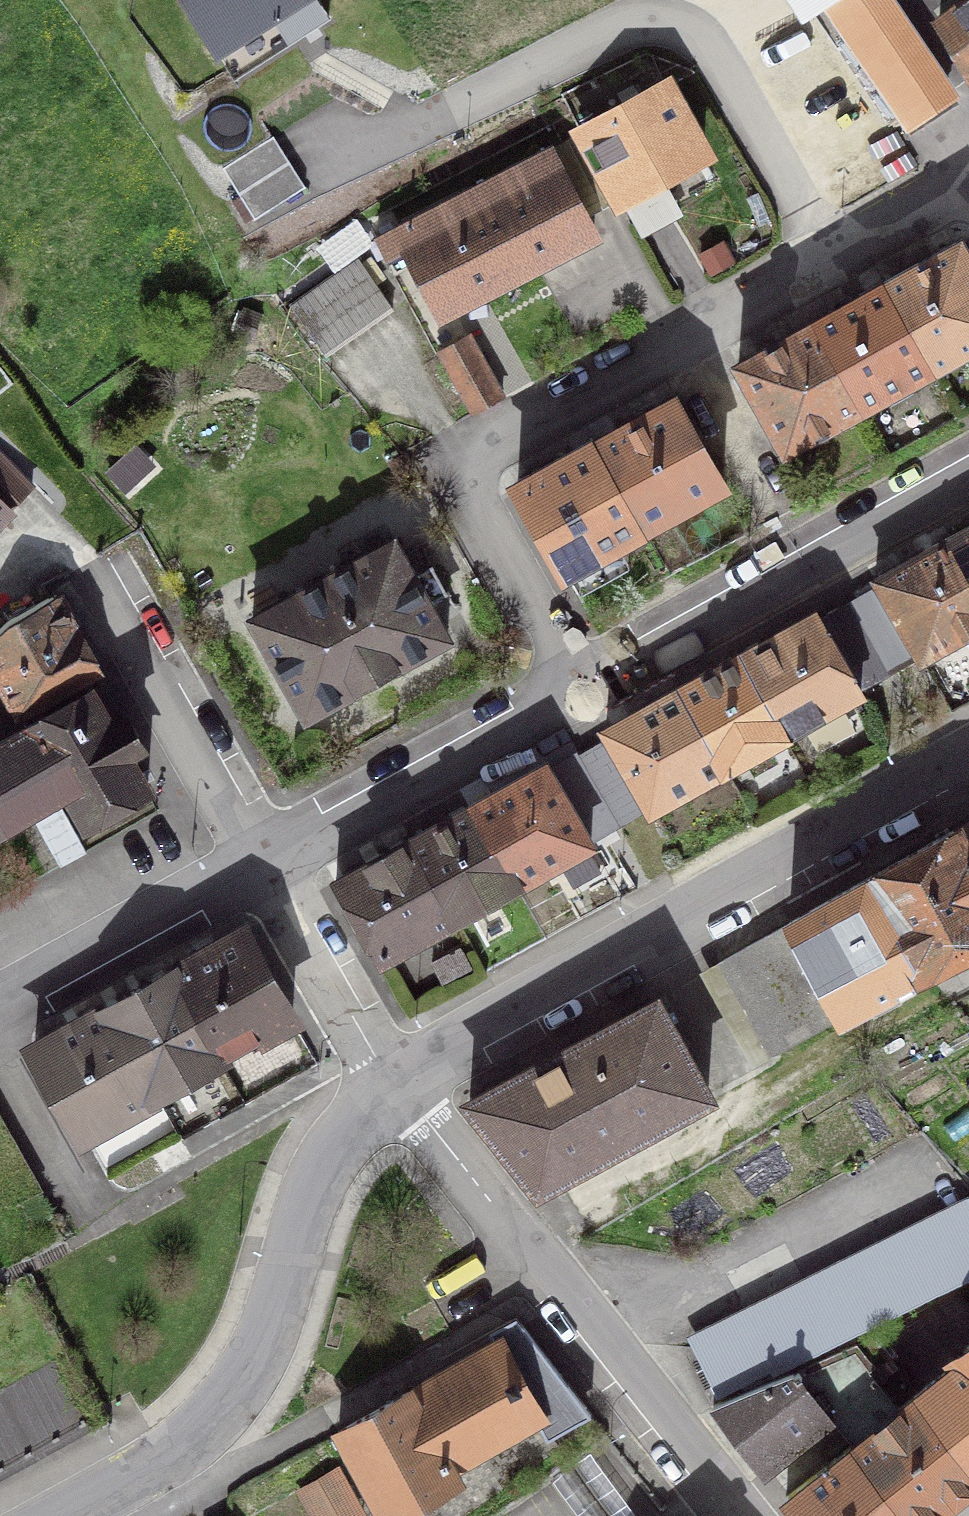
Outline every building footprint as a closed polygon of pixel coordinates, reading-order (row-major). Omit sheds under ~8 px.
[(234,77),(328,17),(317,0),(184,0),(234,77)] [(904,123),(961,89),(900,0),(822,0),(904,123)] [(930,15),(968,81),(968,0),(949,0),(930,15)] [(663,72),(577,117),(641,237),(686,213),(665,174),(705,152),(663,72)] [(272,136),(221,168),(253,219),(304,186),(272,136)] [(407,248),(442,315),(593,236),(548,149),(378,240),(386,258),(407,248)] [(884,284),(931,368),(968,348),(968,259),(960,242),(884,284)] [(291,305),(325,355),(392,308),(357,258),(291,305)] [(813,323),(860,408),(931,368),(884,284),(813,323)] [(860,408),(813,323),(737,365),(785,450),(860,408)] [(440,352),(473,411),(502,396),(469,336),(440,352)] [(596,443),(644,529),(724,484),(676,399),(596,443)] [(565,572),(644,529),(596,443),(517,487),(565,572)] [(31,485),(0,453),(0,516),(31,485)] [(949,539),(968,574),(968,528),(949,539)] [(921,660),(968,633),(968,574),(949,539),(875,581),(921,660)] [(412,574),(393,540),(251,619),(305,717),(447,638),(429,605),(449,594),(431,563),(412,574)] [(0,629),(0,682),(4,689),(0,691),(0,723),(65,687),(83,677),(84,677),(96,670),(56,595),(9,620),(0,629)] [(862,693),(815,613),(741,655),(786,735),(862,693)] [(741,655),(680,689),(724,769),(786,735),(741,655)] [(65,792),(83,825),(147,789),(128,755),(141,747),(123,717),(109,724),(84,677),(83,677),(65,687),(70,698),(0,740),(0,830),(65,792)] [(724,769),(680,689),(605,731),(650,811),(724,769)] [(545,764),(470,806),(515,885),(591,844),(545,764)] [(85,852),(55,800),(30,814),(59,866),(85,852)] [(470,806),(410,839),(455,920),(515,885),(470,806)] [(956,828),(968,856),(968,821),(956,828)] [(968,950),(968,856),(956,828),(868,878),(922,974),(968,950)] [(455,920),(410,839),(335,881),(381,962),(455,920)] [(789,922),(840,1017),(922,974),(868,878),(789,922)] [(789,922),(723,958),(776,1054),(840,1017),(789,922)] [(244,932),(170,973),(218,1058),(293,1017),(244,932)] [(107,1008),(155,1093),(218,1058),(170,973),(107,1008)] [(469,1101),(538,1187),(707,1095),(656,1001),(554,1055),(555,1058),(469,1101)] [(82,1134),(155,1093),(107,1008),(34,1049),(82,1134)] [(693,1345),(718,1395),(773,1368),(775,1373),(968,1275),(968,1206),(693,1345)] [(951,1298),(875,1334),(968,1462),(968,1320),(951,1298)] [(524,1326),(410,1390),(453,1465),(538,1416),(549,1437),(591,1412),(524,1326)] [(881,1376),(873,1382),(895,1411),(851,1444),(908,1515),(927,1515),(968,1484),(968,1462),(875,1334),(850,1346),(870,1372),(875,1368),(881,1376)] [(871,1379),(873,1382),(881,1376),(875,1368),(870,1372),(850,1346),(792,1371),(827,1414),(871,1379)] [(86,1422),(52,1361),(0,1390),(0,1468),(86,1422)] [(827,1414),(792,1371),(713,1405),(764,1469),(829,1417),(827,1414)] [(458,1475),(453,1465),(410,1390),(338,1431),(386,1515),(458,1475)] [(851,1444),(786,1496),(801,1515),(908,1515),(851,1444)] [(353,1498),(337,1469),(299,1490),(314,1515),(320,1515),(353,1498)]
